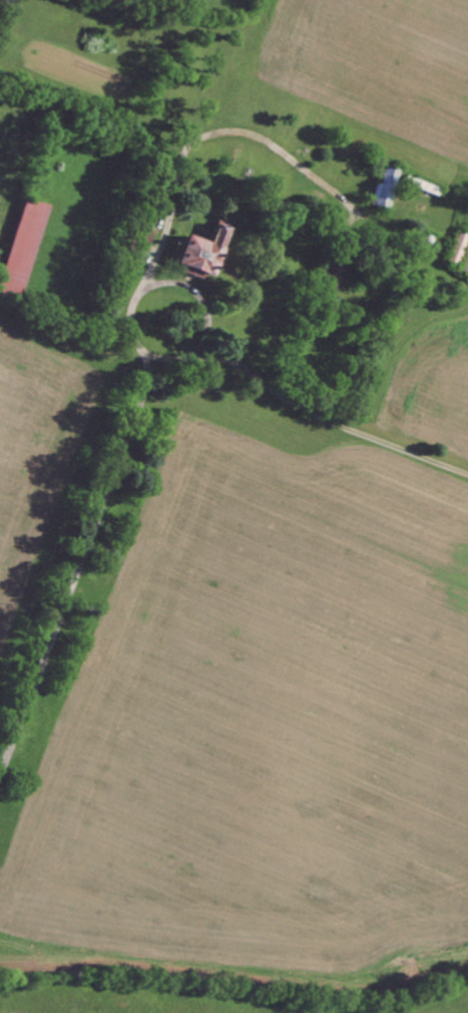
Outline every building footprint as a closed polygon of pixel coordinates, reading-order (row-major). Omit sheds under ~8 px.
[(391,208),(399,169),(383,165),(374,204),(391,208)] [(213,276),(230,223),(218,219),(211,241),(187,232),(177,263),(184,265),(182,270),(203,277),(204,274),(213,276)] [(458,264),(467,237),(467,235),(460,232),(449,260),(458,264)]
